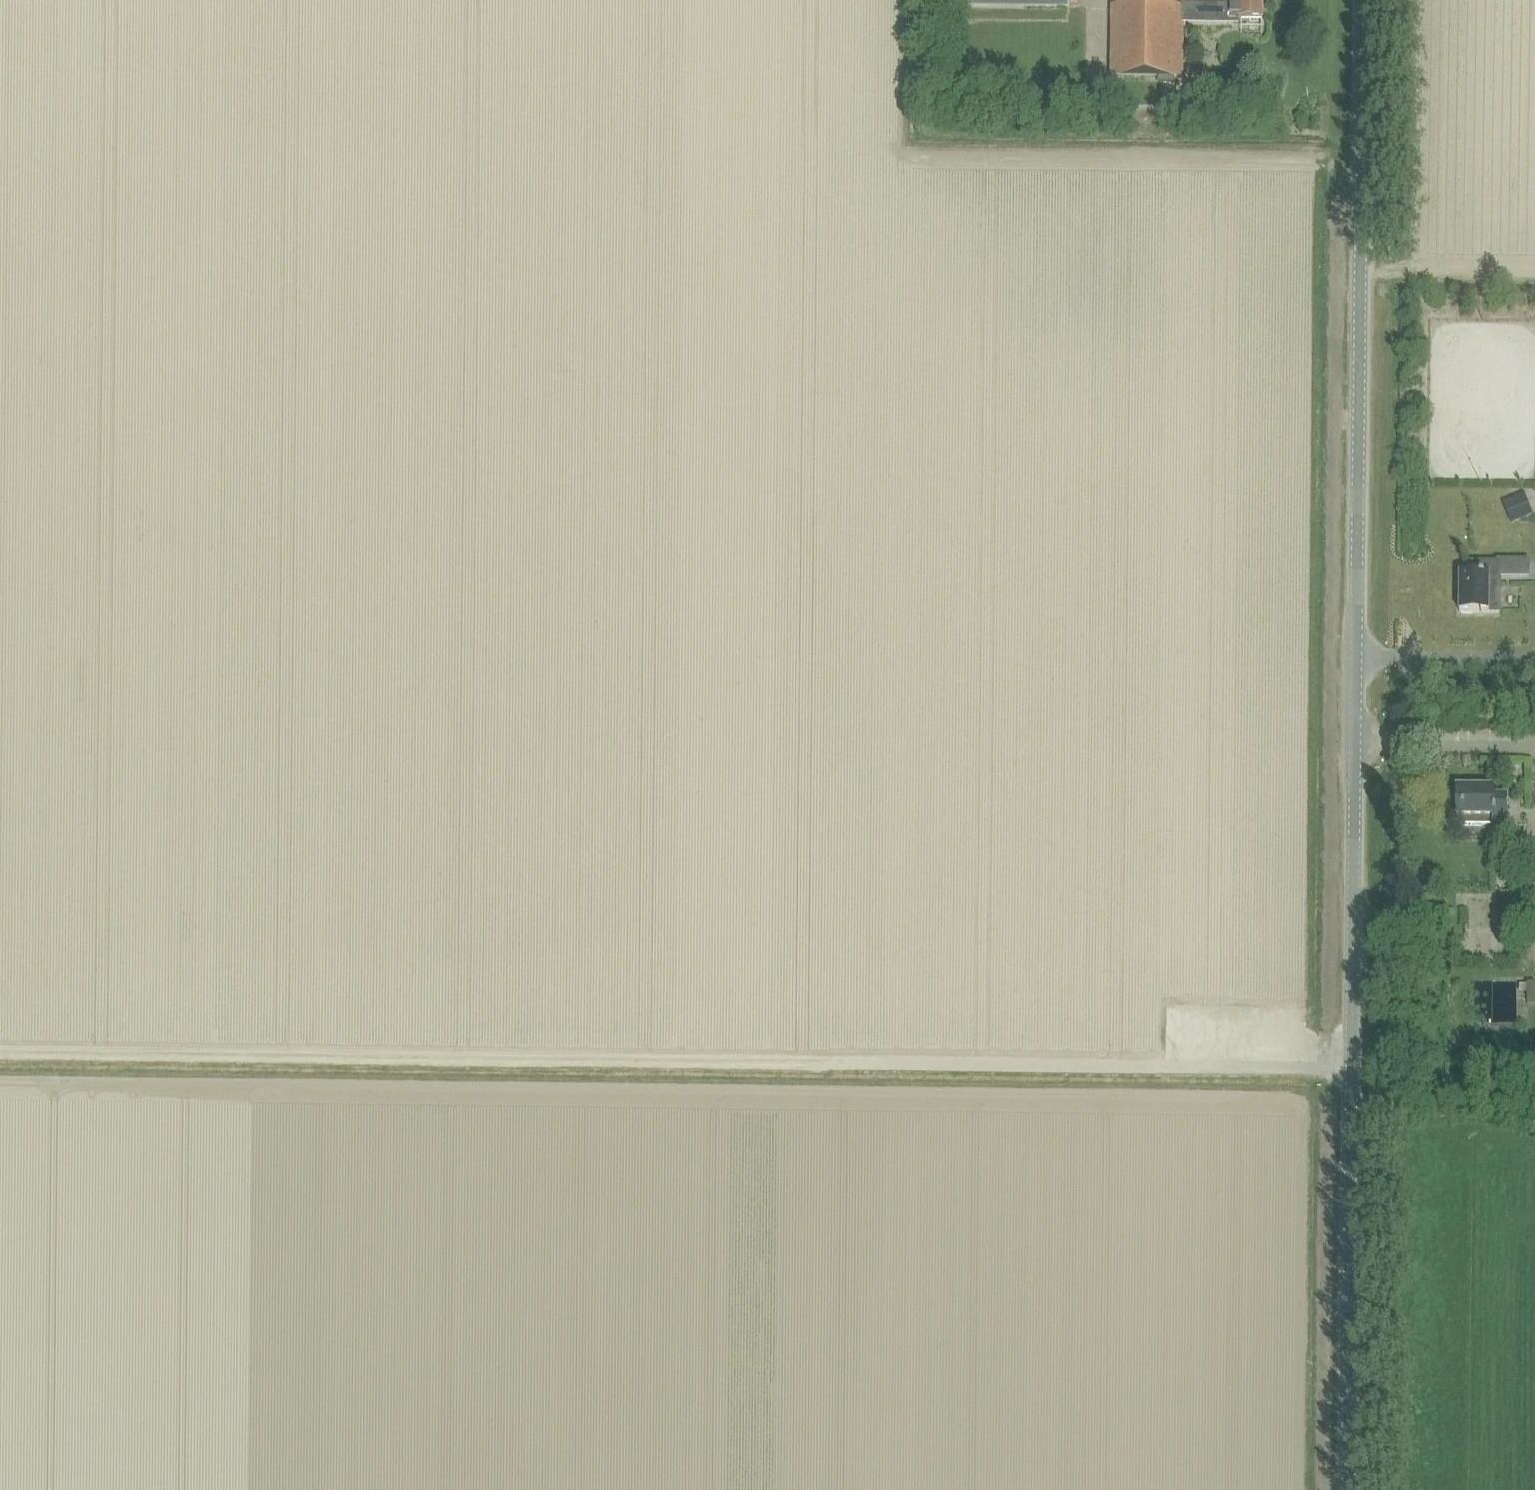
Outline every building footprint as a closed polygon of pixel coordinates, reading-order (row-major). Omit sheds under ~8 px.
[(1183,8),(1183,24),(1239,25),(1239,22),(1263,22),(1263,0),(1230,0),(1230,8),(1219,8),(1219,5),(1183,5),(1183,8)] [(1183,8),(1112,8),(1112,79),(1182,80),(1183,24),(1183,8)] [(1444,477),(1530,476),(1530,450),(1444,450),(1444,477)] [(1497,576),(1497,563),(1469,563),(1469,575),(1459,575),(1459,615),(1499,615),(1499,576),(1497,576)] [(1507,827),(1507,799),(1495,799),(1495,789),(1457,789),(1457,819),(1461,819),(1461,827),(1507,827)]
